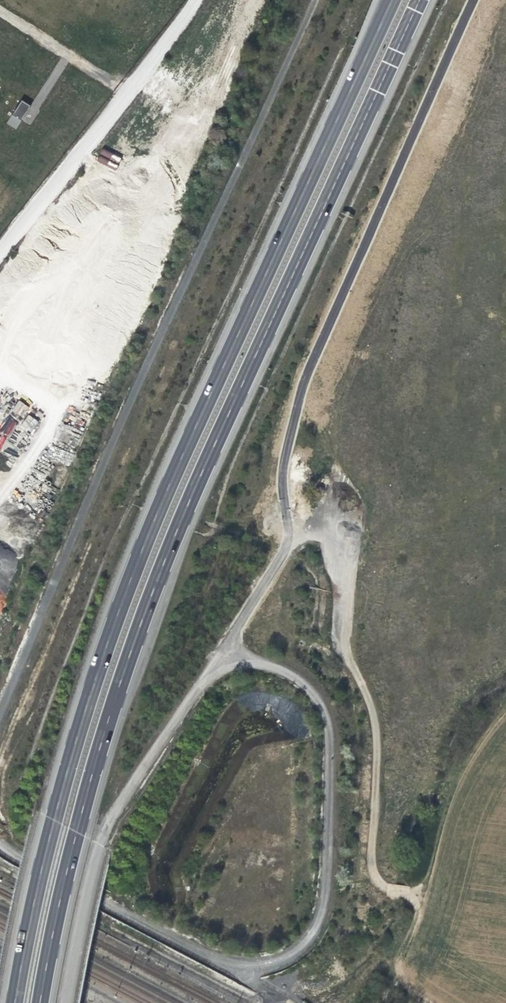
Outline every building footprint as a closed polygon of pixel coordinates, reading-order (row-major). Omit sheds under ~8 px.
[(15,129),(30,106),(21,100),(6,123),(15,129)] [(115,169),(120,158),(104,149),(98,160),(115,169)] [(11,410),(21,418),(29,408),(20,400),(11,410)] [(30,433),(39,422),(29,414),(20,426),(30,433)] [(17,422),(9,416),(0,429),(0,436),(5,440),(17,422)]
